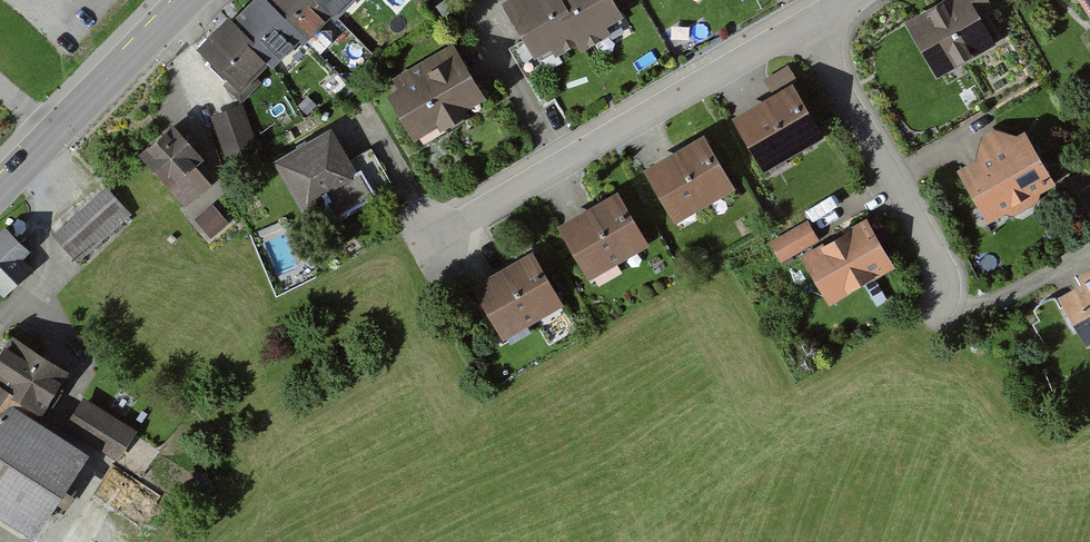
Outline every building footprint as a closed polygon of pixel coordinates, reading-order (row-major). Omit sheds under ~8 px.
[(192,52),(244,103),(262,85),(253,76),(263,65),(268,70),(296,41),(301,45),(325,20),(329,24),(352,0),(250,0),(226,24),(222,20),(192,52)] [(378,12),(390,0),(365,0),(378,12)] [(496,5),(528,62),(546,52),(551,62),(622,23),(610,0),(506,0),(496,5)] [(906,23),(937,77),(997,43),(983,20),(992,14),(984,0),(940,0),(941,3),(906,23)] [(1089,17),(1089,0),(1079,0),(1089,17)] [(446,50),(380,86),(411,141),(476,104),(446,50)] [(790,89),(731,121),(760,176),(819,144),(790,89)] [(245,109),(214,118),(225,157),(256,148),(245,109)] [(215,180),(167,127),(134,158),(181,211),(215,180)] [(350,163),(336,134),(278,163),(312,232),(398,189),(378,149),(350,163)] [(975,164),(958,173),(985,227),(1061,188),(1034,134),(1013,145),(995,135),(980,143),(975,164)] [(699,142),(640,173),(669,228),(728,197),(699,142)] [(134,219),(109,189),(55,235),(81,265),(134,219)] [(615,201),(556,232),(585,287),(644,256),(615,201)] [(229,226),(213,210),(200,223),(217,239),(229,226)] [(867,224),(802,260),(830,311),(895,275),(867,224)] [(4,232),(0,235),(0,297),(3,301),(29,276),(18,266),(28,256),(4,232)] [(530,260),(471,291),(500,346),(559,315),(530,260)] [(1056,304),(1086,354),(1089,351),(1089,284),(1056,304)] [(9,342),(0,356),(0,524),(28,541),(29,541),(82,462),(34,430),(68,381),(9,342)] [(135,431),(83,401),(65,432),(117,461),(135,431)]
